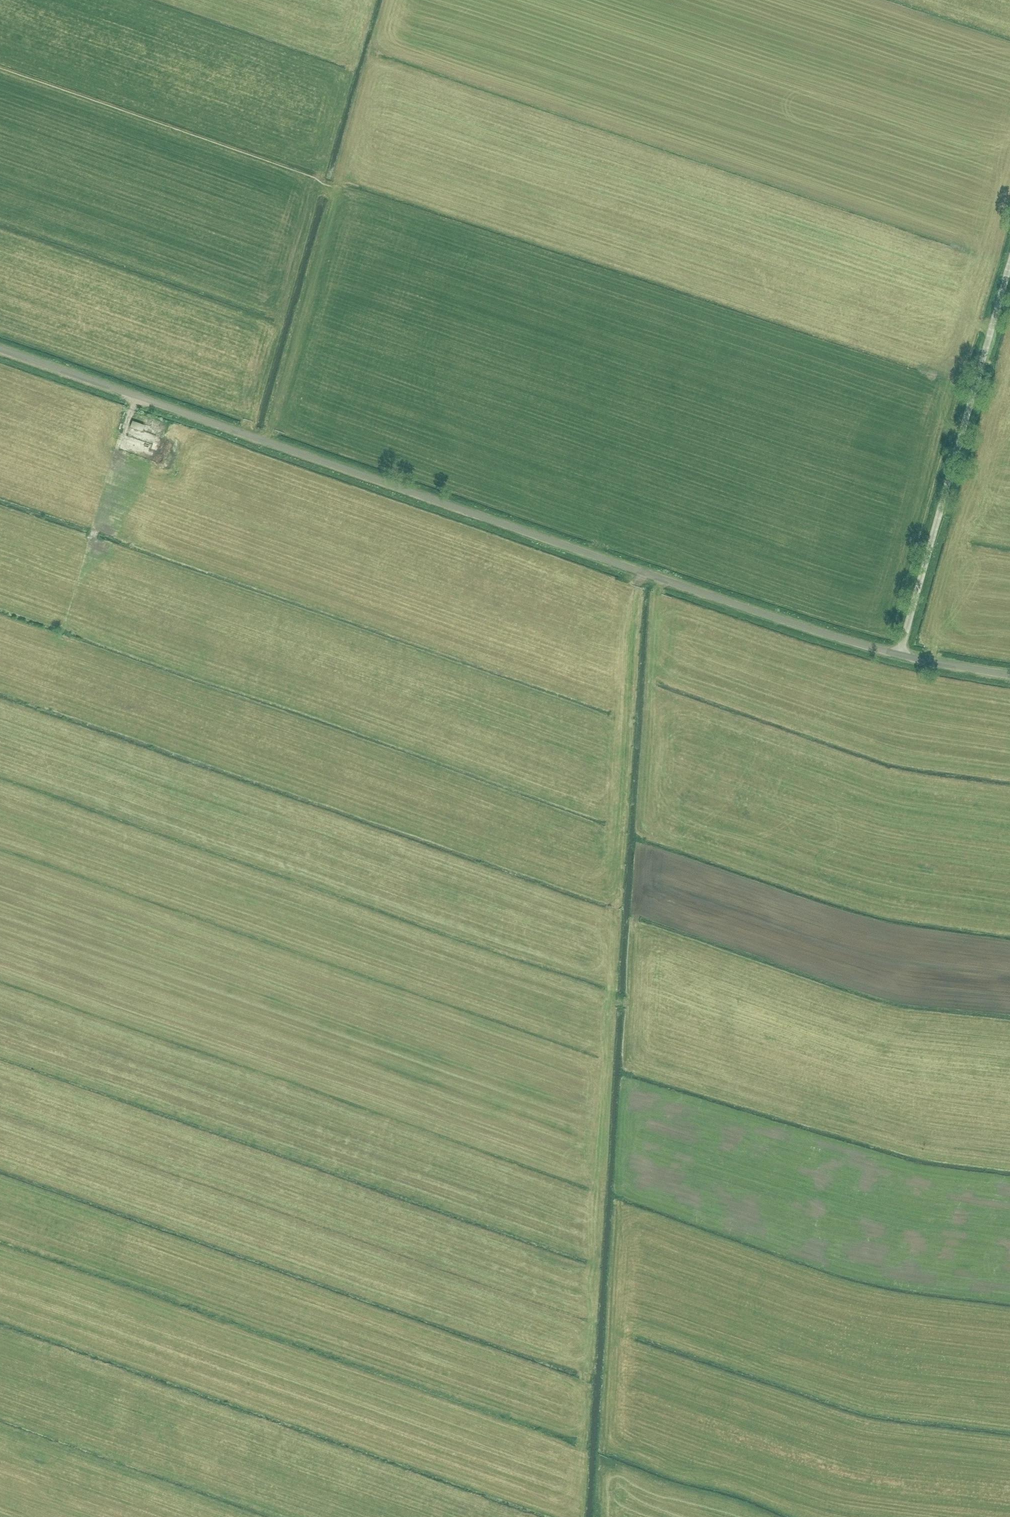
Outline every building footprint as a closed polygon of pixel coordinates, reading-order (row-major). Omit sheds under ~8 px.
[(142,432),(142,424),(131,424),(130,432),(142,432)]
